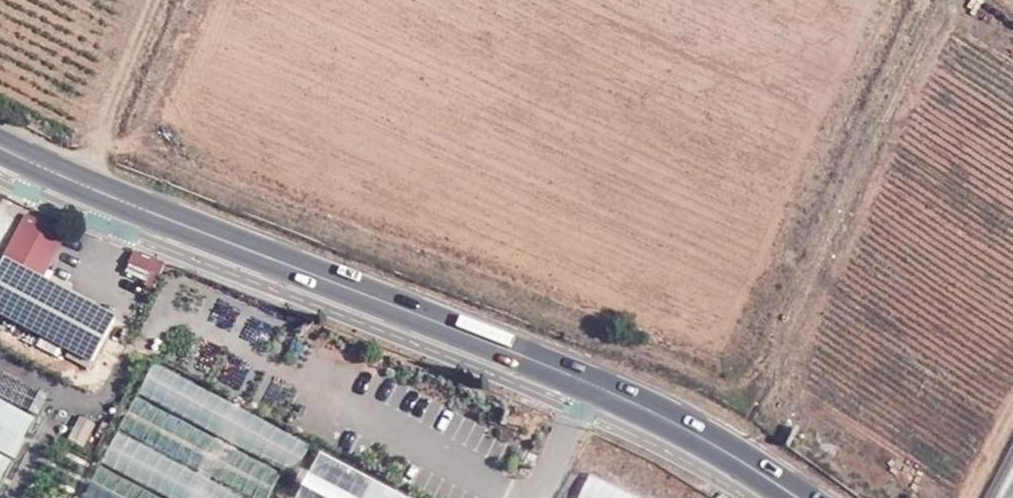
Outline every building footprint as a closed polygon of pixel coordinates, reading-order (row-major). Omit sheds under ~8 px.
[(23,214),(0,258),(4,260),(42,280),(65,236),(23,214)] [(132,254),(129,268),(163,276),(167,262),(132,254)] [(42,280),(4,260),(0,267),(0,315),(90,363),(114,318),(42,280)] [(85,497),(265,497),(277,470),(342,497),(436,497),(140,371),(85,497)] [(98,415),(83,407),(67,439),(82,447),(98,415)] [(982,497),(1012,497),(1012,437),(982,497)]
